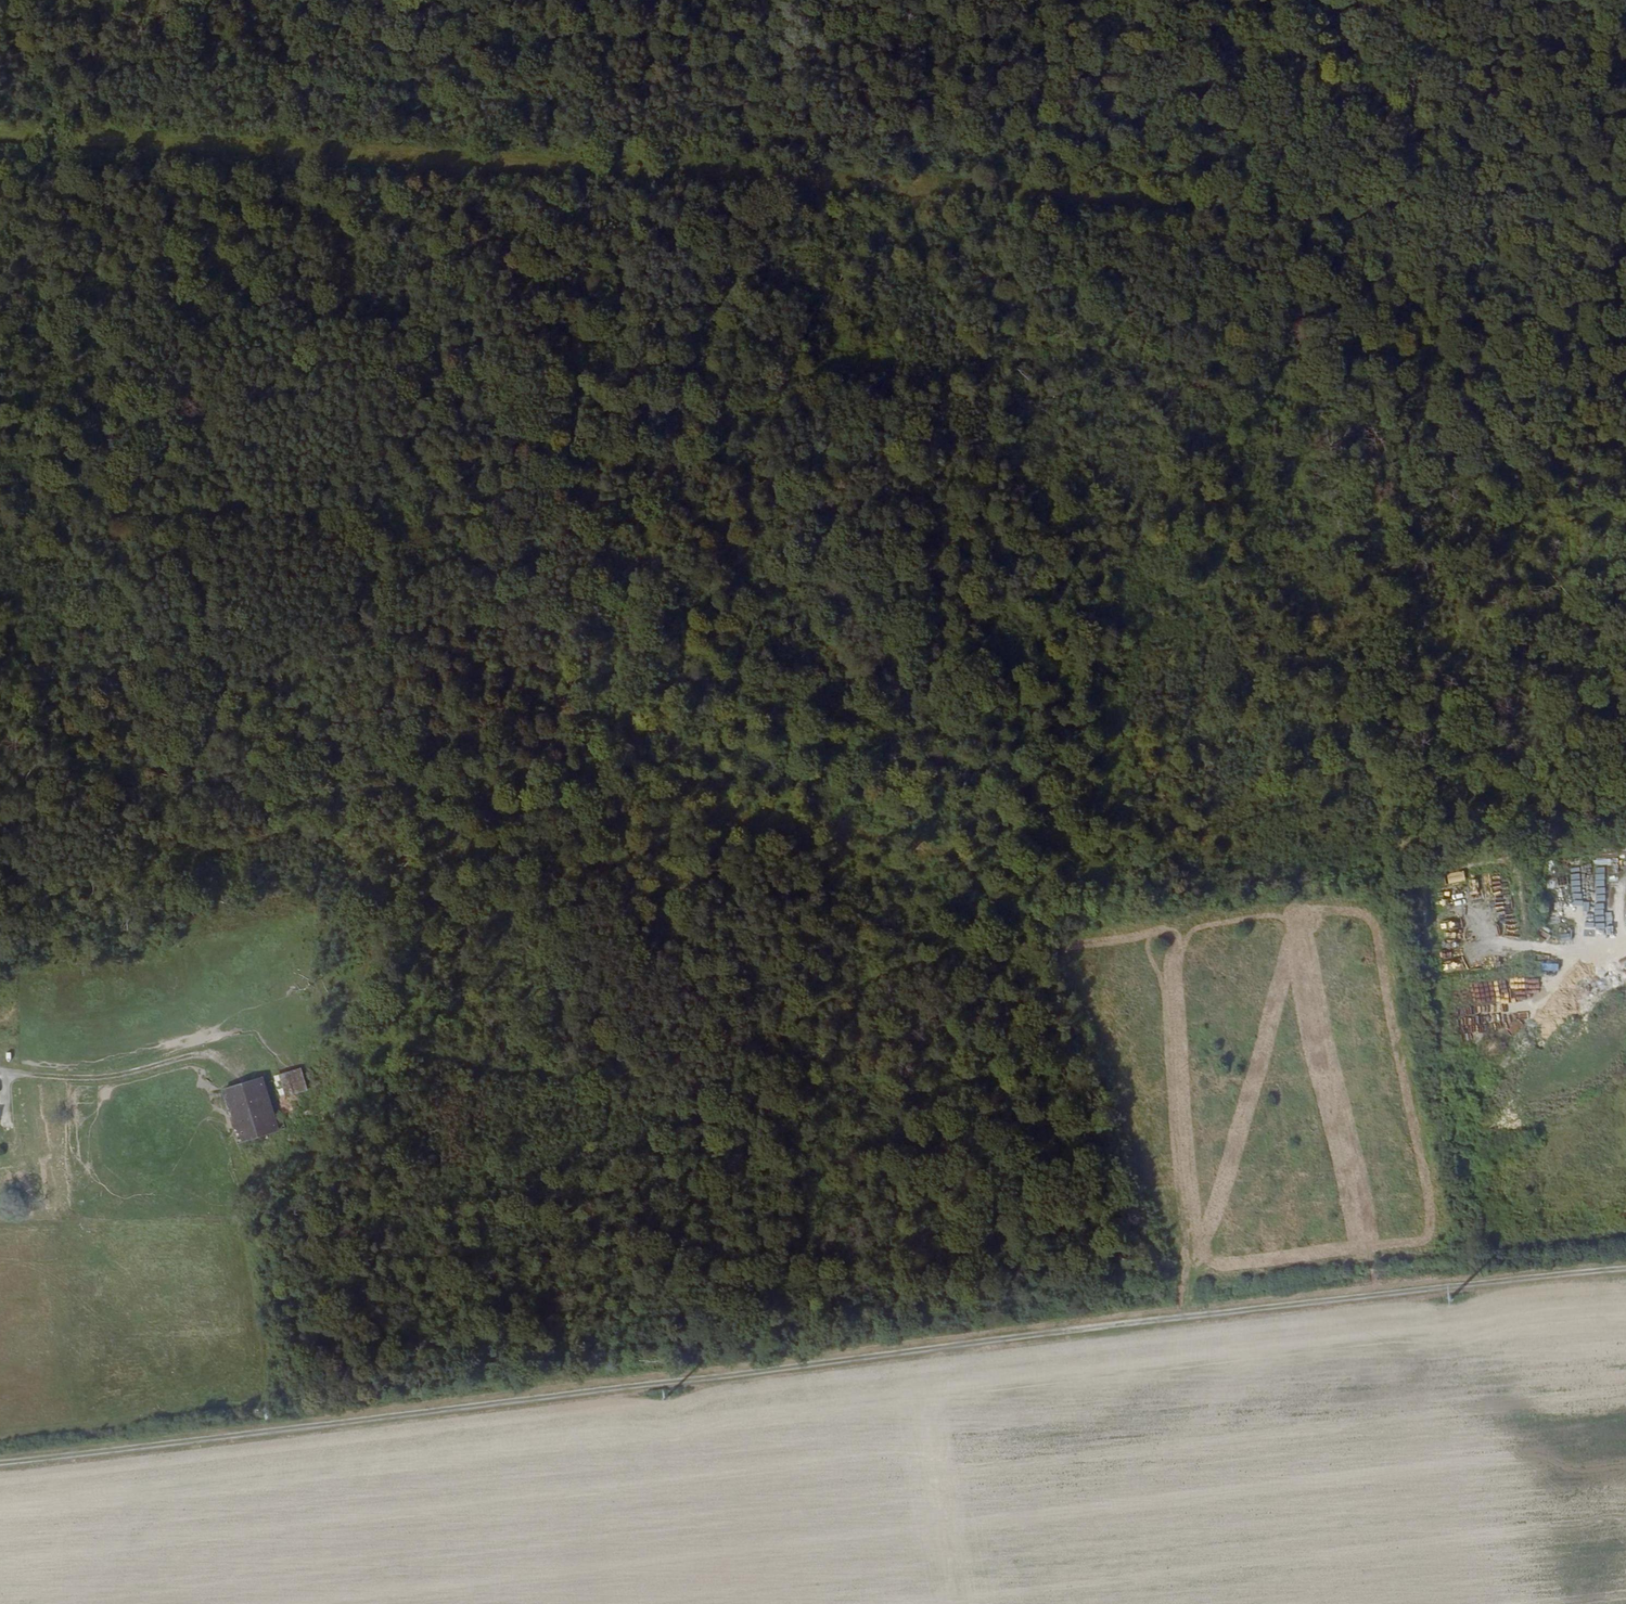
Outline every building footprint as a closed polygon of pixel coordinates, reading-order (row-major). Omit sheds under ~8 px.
[(1464,872),(1447,873),(1448,883),(1465,882),(1464,872)] [(1586,989),(1588,999),(1595,997),(1593,987),(1586,989)] [(1542,1002),(1545,992),(1528,989),(1526,998),(1542,1002)] [(11,1060),(11,1049),(0,1049),(0,1060),(11,1060)] [(300,1066),(273,1075),(280,1097),(307,1089),(300,1066)] [(222,1086),(237,1141),(278,1130),(264,1075),(222,1086)]
